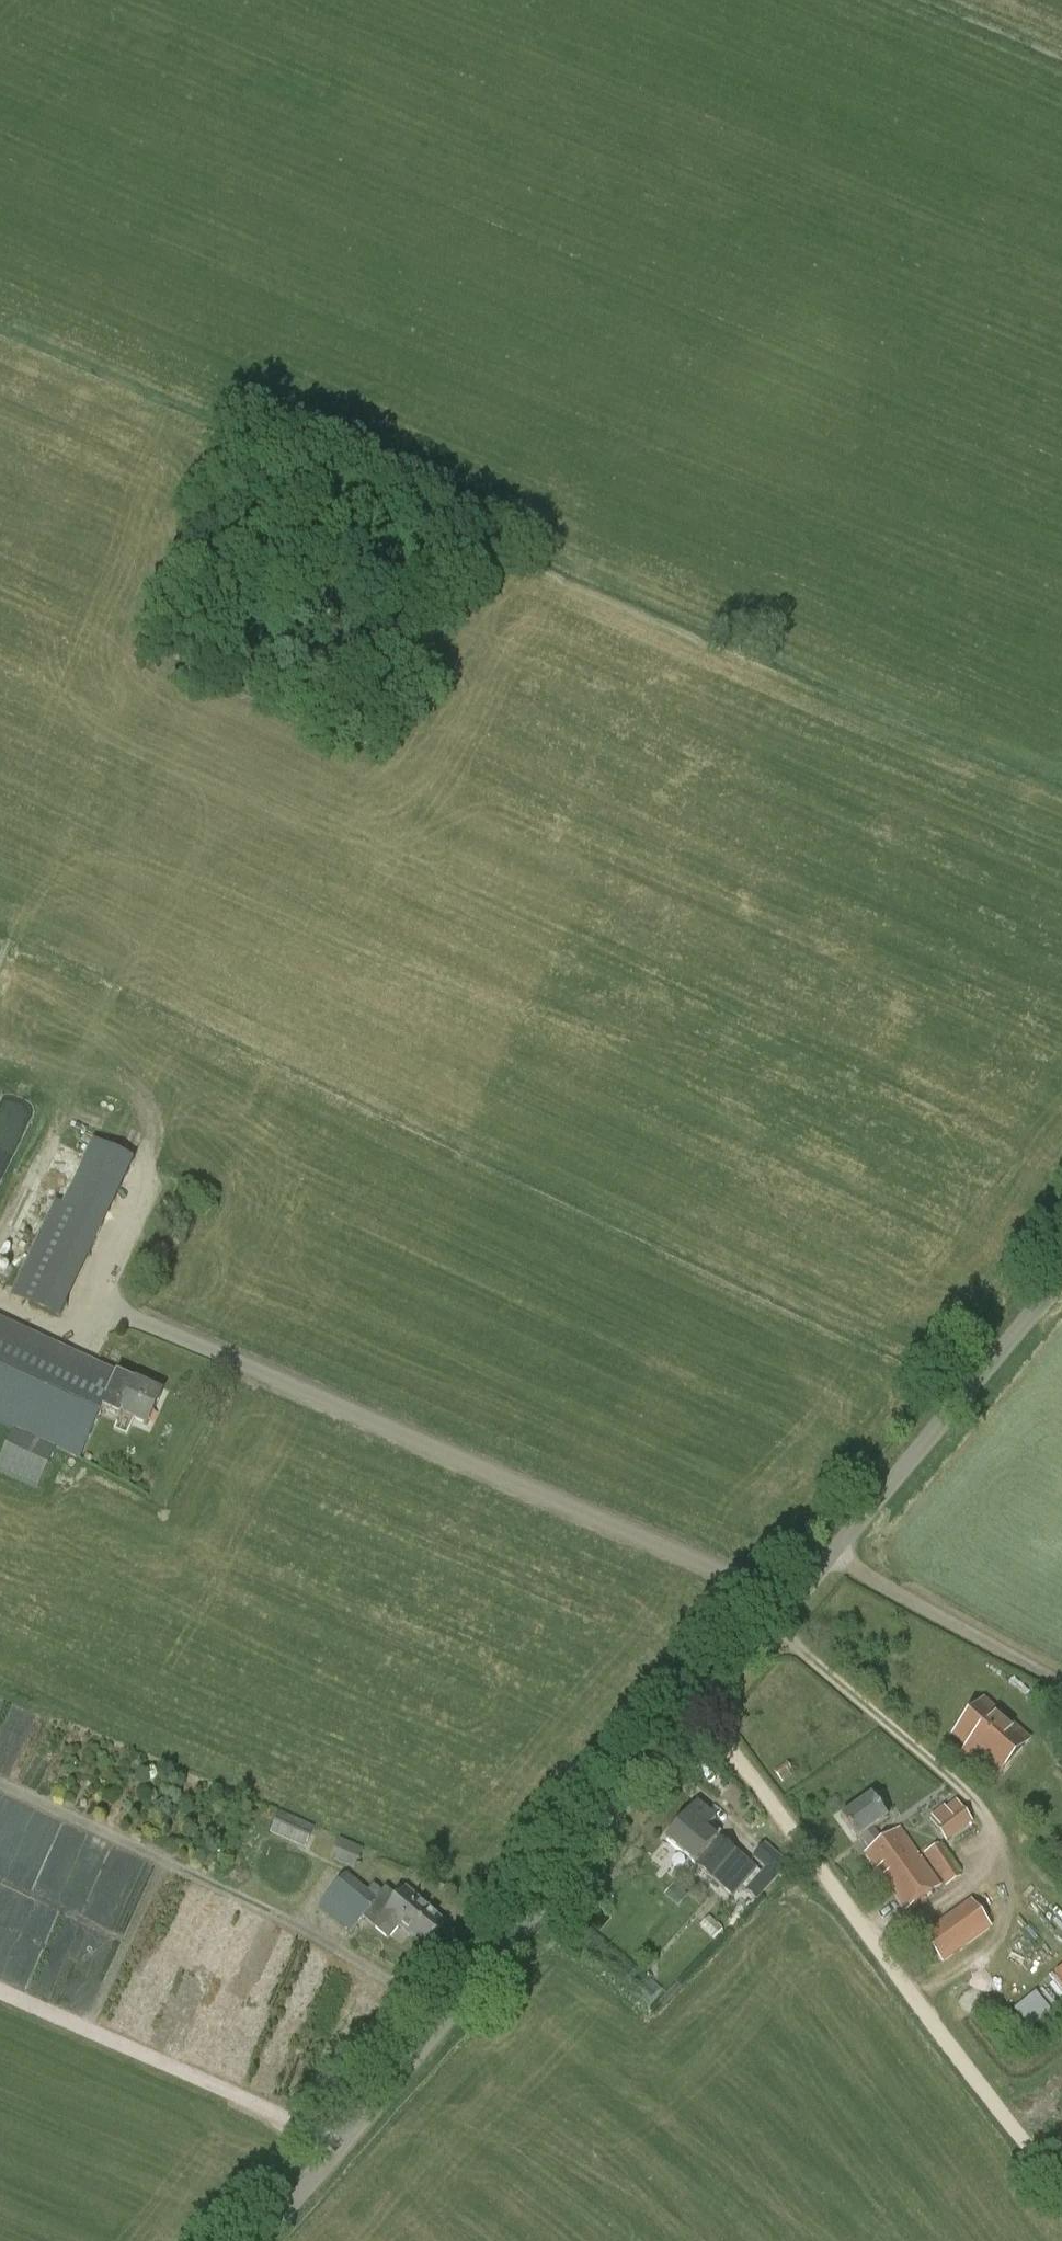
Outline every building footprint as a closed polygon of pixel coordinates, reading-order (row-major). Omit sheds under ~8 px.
[(35,1109),(8,1097),(0,1114),(0,1184),(35,1109)] [(62,1204),(56,1201),(10,1297),(59,1320),(136,1160),(93,1140),(62,1204)] [(17,1432),(0,1468),(0,1472),(40,1491),(58,1451),(80,1461),(104,1409),(120,1417),(121,1414),(147,1426),(162,1393),(136,1381),(136,1383),(119,1377),(120,1374),(0,1318),(0,1424),(17,1432)] [(1027,1742),(984,1703),(955,1735),(998,1774),(1027,1742)] [(789,1773),(792,1770),(788,1764),(776,1773),(783,1783),(792,1776),(789,1773)] [(900,1829),(884,1840),(874,1829),(888,1819),(873,1797),(842,1818),(857,1840),(860,1839),(869,1852),(865,1854),(906,1911),(941,1887),(900,1829)] [(698,1804),(666,1841),(734,1899),(743,1889),(758,1901),(787,1866),(765,1846),(755,1857),(766,1868),(762,1873),(718,1837),(716,1839),(707,1830),(716,1819),(698,1804)] [(960,1808),(935,1827),(947,1842),(973,1823),(960,1808)] [(272,1835),(305,1849),(314,1829),(281,1815),(272,1835)] [(332,1860),(355,1869),(362,1851),(340,1842),(332,1860)] [(947,1888),(960,1880),(937,1846),(925,1855),(947,1888)] [(433,1912),(405,1889),(398,1898),(386,1888),(383,1892),(374,1885),(368,1892),(349,1875),(319,1909),(350,1934),(363,1919),(389,1941),(401,1927),(426,1946),(445,1924),(432,1913),(433,1912)] [(925,1935),(944,1967),(995,1934),(971,1902),(925,1935)] [(722,1931),(709,1917),(700,1926),(714,1939),(722,1931)] [(1019,2006),(1031,2026),(1055,2011),(1042,1991),(1019,2006)]
